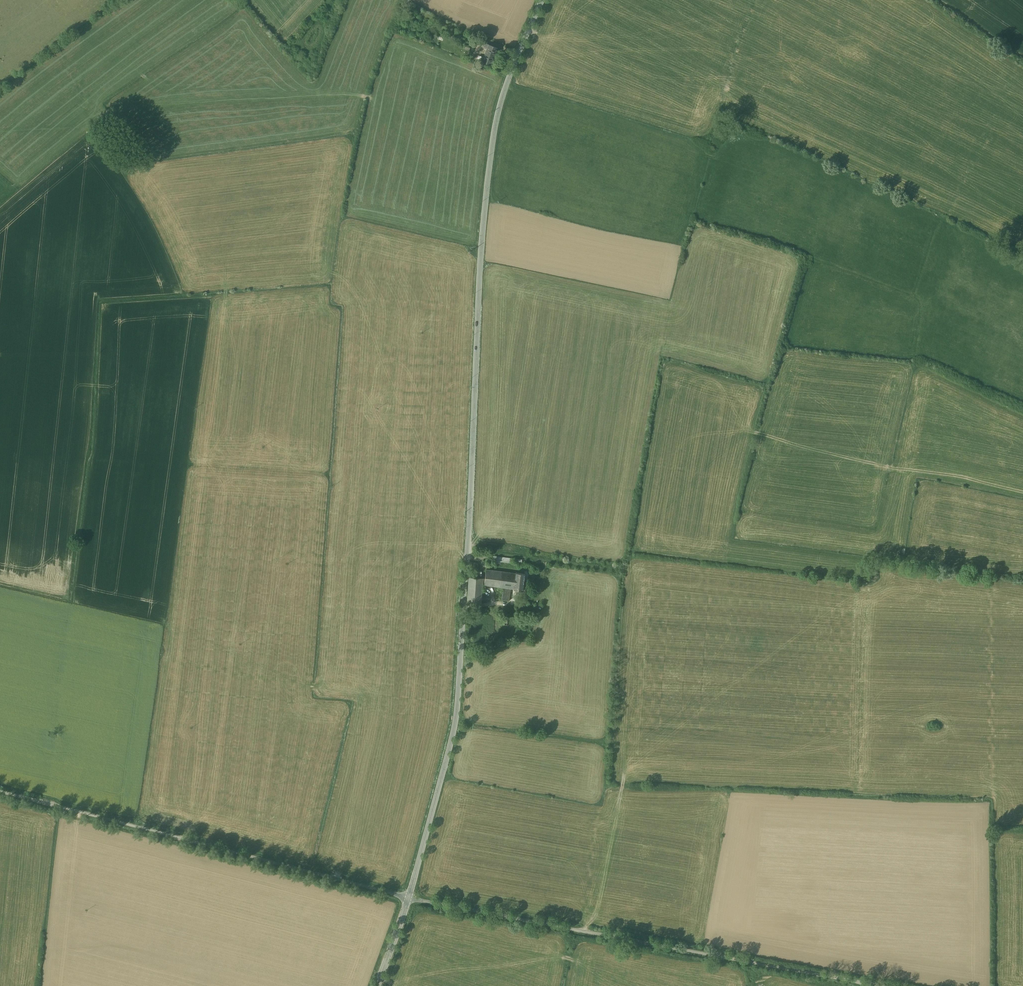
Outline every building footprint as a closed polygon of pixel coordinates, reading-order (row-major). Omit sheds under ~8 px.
[(497,48),(489,44),(487,49),(485,53),(494,56),(497,48)] [(494,56),(485,53),(484,57),(482,62),(491,65),(494,56)] [(522,560),(491,556),(491,560),(521,564),(522,560)] [(516,572),(486,569),(485,578),(484,584),(503,587),(502,599),(509,600),(510,588),(514,588),(516,572)] [(525,573),(516,572),(514,588),(514,589),(522,590),(525,573)] [(485,578),(469,577),(467,602),(481,603),(482,584),(484,584),(485,578)]
